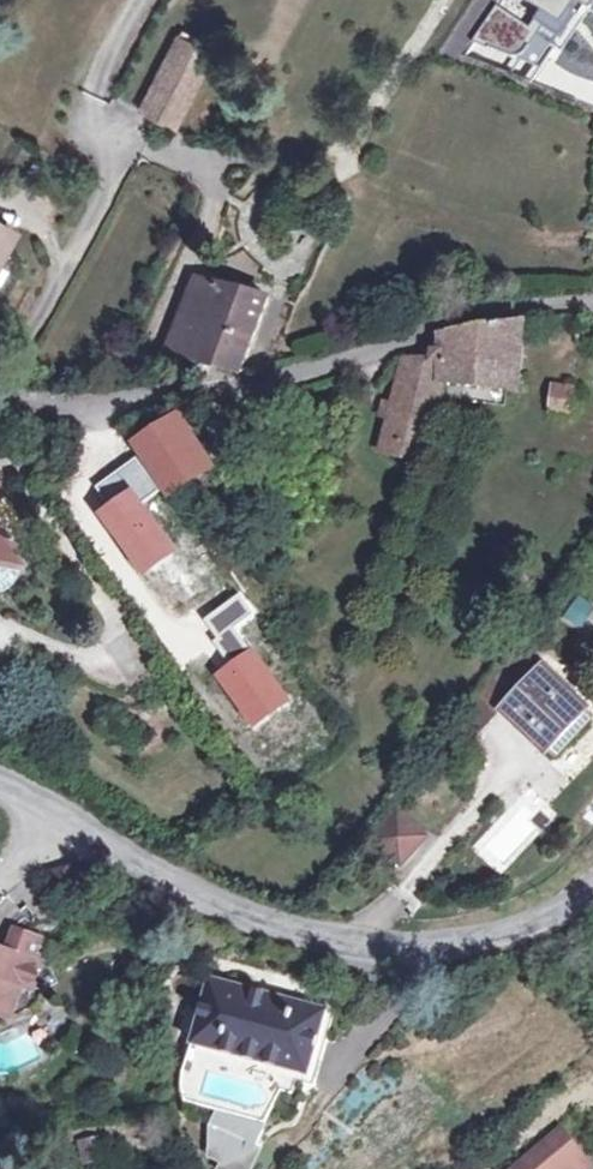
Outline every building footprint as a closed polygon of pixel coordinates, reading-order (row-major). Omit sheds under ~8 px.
[(537,84),(592,3),(592,0),(525,0),(539,8),(529,20),(498,7),(469,54),(485,63),(506,70),(522,76),(537,84)] [(178,38),(173,45),(138,113),(174,131),(213,57),(178,38)] [(13,239),(0,232),(0,261),(13,239)] [(268,301),(195,281),(167,355),(241,378),(268,301)] [(432,354),(432,364),(516,361),(518,325),(476,329),(444,337),(444,355),(432,354)] [(516,361),(432,364),(405,363),(394,404),(389,422),(382,452),(423,462),(442,382),(514,391),(516,361)] [(568,415),(571,389),(552,387),(551,395),(549,413),(568,415)] [(389,422),(394,404),(380,401),(375,420),(389,422)] [(170,498),(212,472),(176,419),(108,461),(119,476),(115,478),(127,494),(155,477),(170,498)] [(9,501),(0,488),(0,507),(9,501)] [(10,591),(27,563),(17,547),(10,550),(0,536),(0,592),(10,591)] [(199,651),(244,621),(217,585),(172,614),(199,651)] [(592,721),(592,718),(585,710),(543,670),(523,650),(484,693),(504,712),(556,761),(592,721)] [(484,693),(459,719),(479,738),(504,712),(484,693)] [(398,816),(375,842),(402,863),(425,837),(398,816)] [(42,988),(33,985),(38,964),(32,963),(38,940),(12,932),(5,954),(0,952),(0,1024),(13,1018),(37,1006),(42,988)] [(33,985),(42,988),(48,967),(38,964),(33,985)] [(192,1043),(308,1075),(324,1011),(208,980),(192,1043)] [(518,1168),(585,1168),(592,1163),(592,1158),(568,1128),(518,1168)] [(92,1136),(76,1138),(79,1161),(95,1160),(92,1136)]
